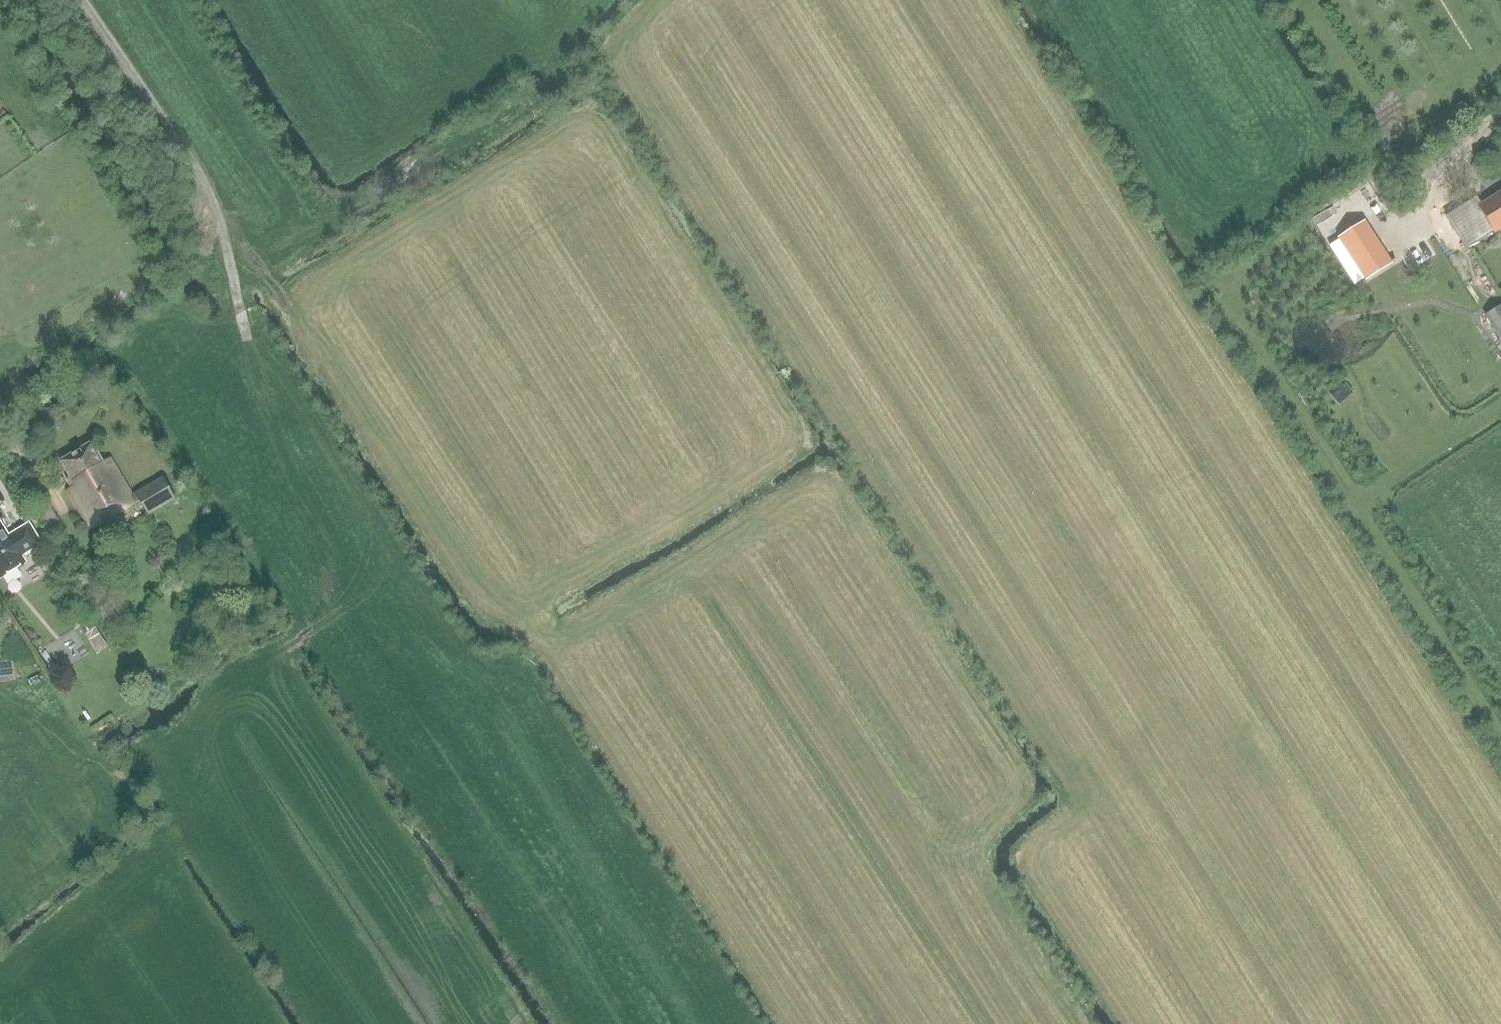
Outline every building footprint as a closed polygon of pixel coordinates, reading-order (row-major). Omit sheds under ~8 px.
[(1446,216),(1458,236),(1486,218),(1494,231),(1500,226),(1500,193),(1482,206),(1476,197),(1446,216)] [(1364,223),(1330,244),(1356,284),(1390,263),(1364,223)] [(1485,315),(1500,341),(1500,305),(1485,315)] [(68,488),(92,528),(136,502),(111,458),(104,463),(91,442),(60,461),(74,484),(68,488)] [(58,472),(52,476),(56,481),(61,478),(58,472)] [(136,495),(149,515),(175,499),(162,479),(136,495)] [(1,577),(27,561),(23,555),(43,542),(30,522),(10,536),(0,521),(0,575),(1,577)] [(77,621),(84,634),(96,653),(108,647),(96,627),(89,615),(77,621)]
